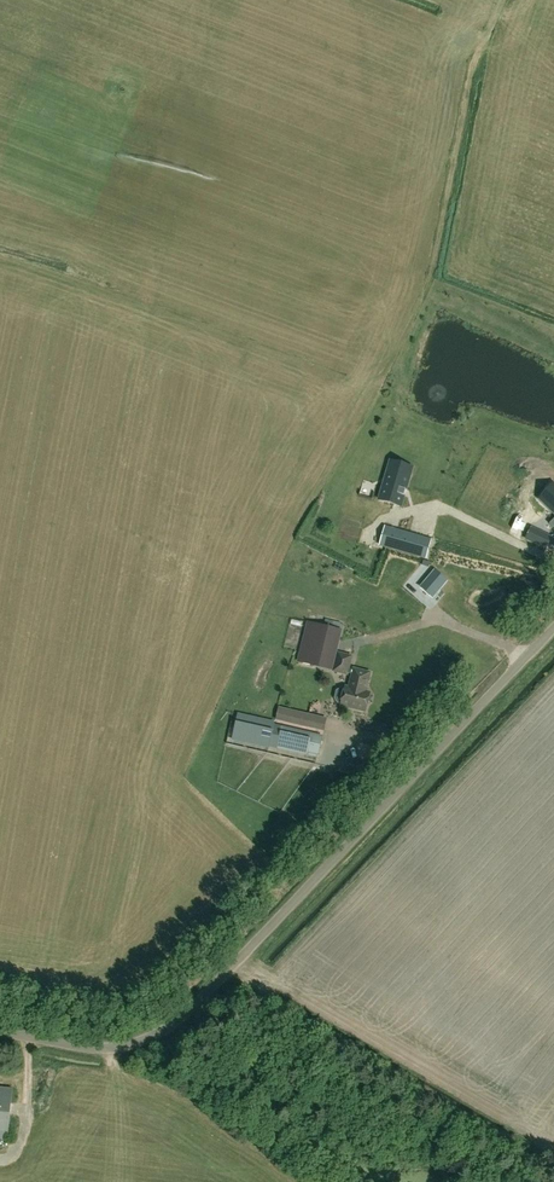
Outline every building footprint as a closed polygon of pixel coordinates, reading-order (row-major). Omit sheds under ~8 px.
[(400,506),(410,475),(391,469),(386,487),(384,486),(380,500),(400,506)] [(543,498),(553,509),(553,486),(543,498)] [(538,524),(529,532),(545,547),(553,539),(538,524)] [(385,526),(379,546),(426,559),(432,540),(385,526)] [(422,587),(433,596),(446,581),(435,571),(422,587)] [(350,585),(346,609),(359,611),(363,587),(350,585)] [(312,623),(305,653),(333,660),(340,630),(312,623)] [(338,653),(334,671),(347,674),(348,673),(353,674),(350,687),(349,688),(345,687),(345,689),(341,688),(337,691),(335,698),(338,703),(341,704),(341,705),(365,711),(368,702),(370,702),(371,697),(370,695),(370,693),(365,692),(366,691),(370,673),(354,669),(354,670),(349,669),(352,657),(338,653)] [(280,709),(278,715),(303,721),(302,726),(320,730),(320,726),(318,722),(314,721),(315,717),(280,709)] [(270,743),(273,730),(236,722),(233,734),(270,743)] [(281,732),(278,743),(308,750),(307,752),(316,754),(317,748),(319,749),(322,736),(311,733),(310,739),(281,732)] [(8,1139),(13,1089),(0,1088),(0,1138),(8,1139)]
